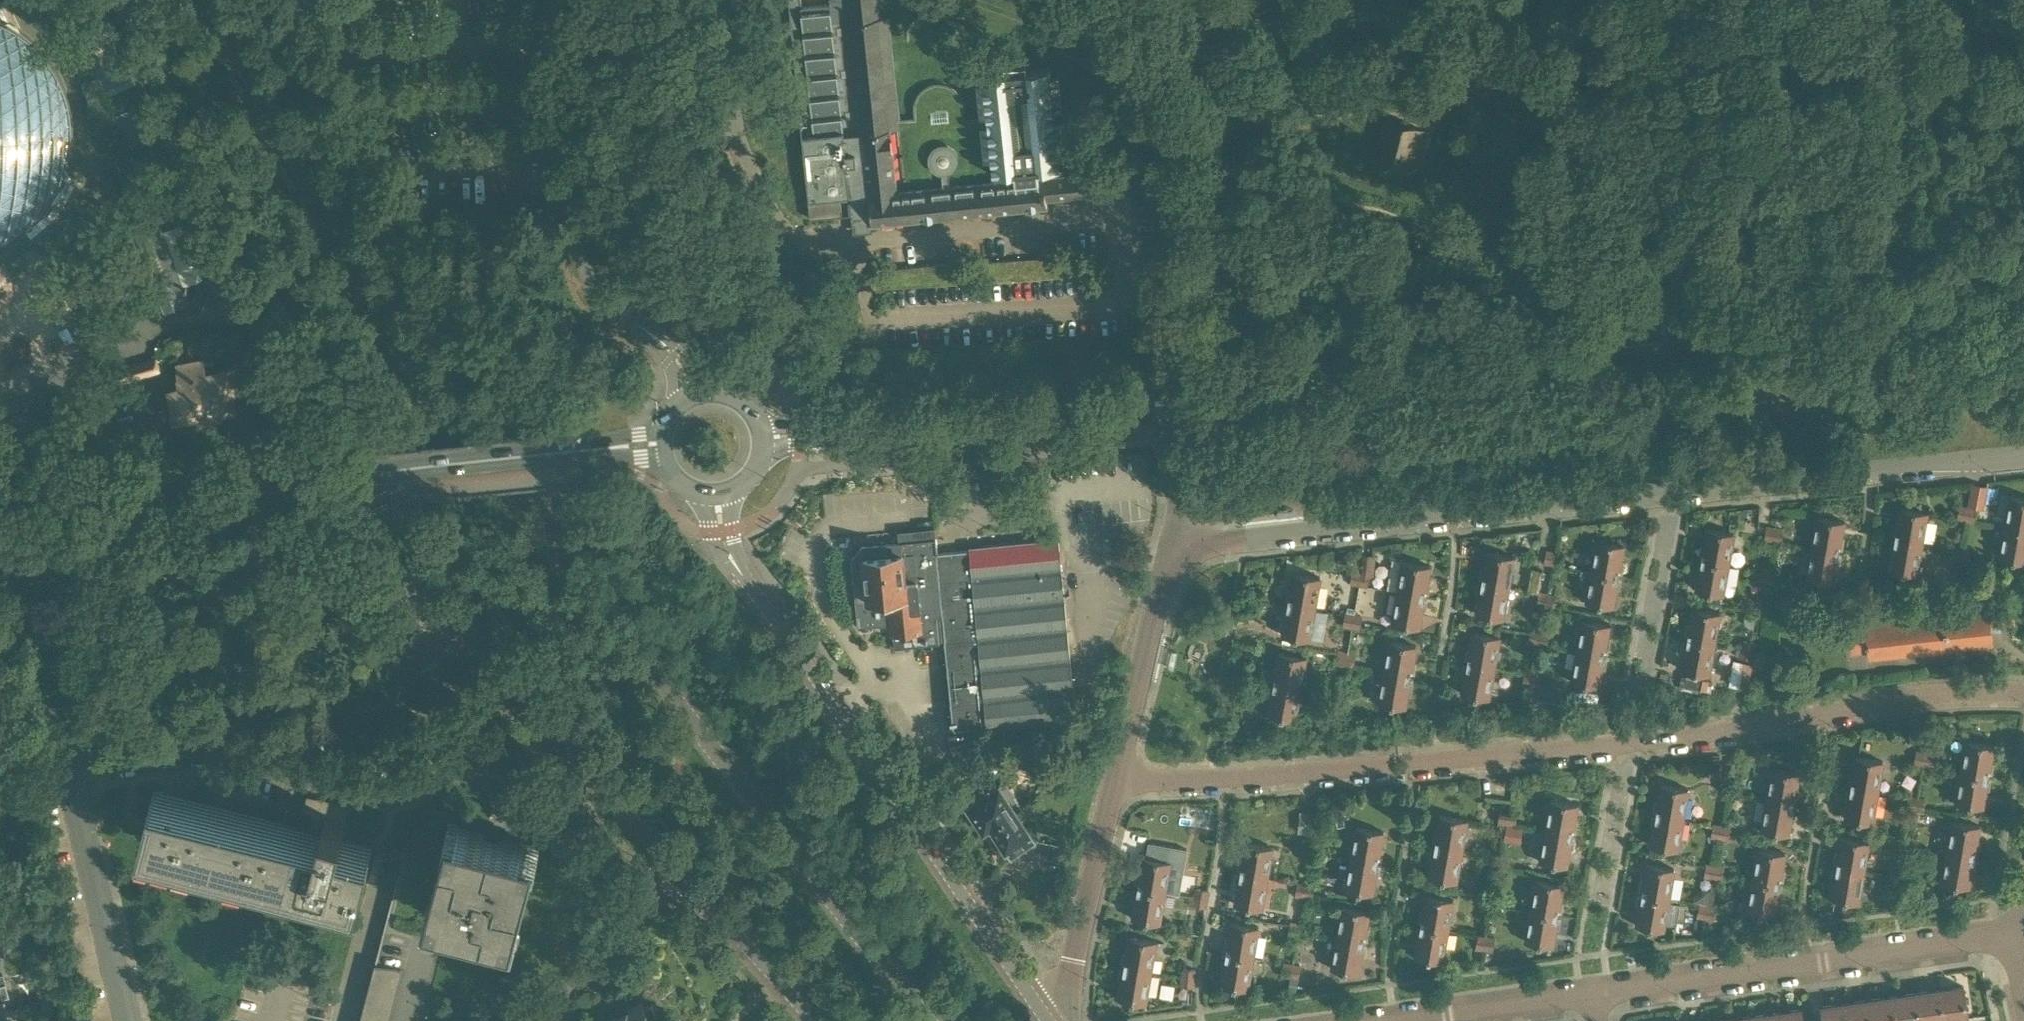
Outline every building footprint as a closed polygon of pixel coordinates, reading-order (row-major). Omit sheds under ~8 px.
[(1004,71),(983,73),(984,85),(976,85),(979,119),(965,121),(963,107),(963,104),(962,102),(962,100),(961,98),(960,96),(959,94),(957,92),(956,91),(954,89),(952,88),(950,87),(948,86),(946,85),(944,84),(940,84),(937,84),(933,84),(931,85),(929,85),(927,86),(923,88),(921,90),(919,91),(918,93),(917,95),(916,97),(915,99),(914,101),(913,103),(913,105),(913,108),(913,110),(913,112),(913,120),(898,121),(888,16),(880,17),(878,0),(839,0),(840,2),(802,6),(801,0),(788,0),(807,202),(858,197),(860,222),(865,221),(870,221),(870,225),(877,224),(1047,207),(1046,199),(1086,195),(1083,173),(1038,178),(1038,171),(1059,169),(1057,158),(1066,157),(1062,121),(1054,122),(1053,114),(1061,113),(1058,77),(1049,78),(1048,67),(1027,69),(1025,61),(1018,62),(1004,64),(1004,71)] [(4,238),(13,233),(21,227),(30,221),(37,213),(44,205),(50,197),(55,188),(60,178),(64,168),(66,158),(68,148),(69,139),(69,127),(69,116),(67,106),(64,96),(61,86),(56,76),(51,67),(45,58),(38,50),(31,43),(23,36),(15,30),(5,24),(0,22),(0,240),(4,238)] [(1413,169),(1423,131),(1382,119),(1371,158),(1413,169)] [(140,217),(134,219),(167,310),(174,308),(179,318),(204,301),(197,281),(203,279),(183,222),(170,226),(161,199),(136,207),(140,217)] [(229,260),(204,272),(227,319),(252,307),(229,260)] [(171,389),(176,417),(187,415),(187,416),(202,413),(203,417),(220,414),(219,410),(234,407),(231,391),(246,388),(242,364),(230,366),(231,368),(205,373),(202,361),(178,365),(182,387),(171,389)] [(89,434),(101,433),(101,428),(103,421),(109,419),(109,408),(106,398),(104,387),(112,384),(112,383),(127,379),(125,369),(109,374),(109,373),(92,377),(95,388),(89,390),(92,401),(90,413),(92,417),(89,427),(89,434)] [(1982,509),(1986,486),(1972,483),(1968,507),(1982,509)] [(2023,530),(2023,499),(2010,496),(2004,527),(2023,530)] [(1964,520),(1966,509),(1957,507),(1955,519),(1964,520)] [(1895,535),(1894,539),(1920,543),(1926,512),(1900,508),(1897,526),(1894,525),(1892,535),(1895,535)] [(1976,511),(1966,509),(1964,520),(1973,522),(1976,511)] [(1811,548),(1837,552),(1837,549),(1841,550),(1843,541),(1839,540),(1842,521),(1817,517),(1811,548)] [(1763,540),(1772,541),(1775,526),(1766,525),(1763,540)] [(1783,528),(1775,526),(1772,541),(1781,542),(1783,528)] [(2004,527),(1999,558),(2023,562),(2023,530),(2004,527)] [(1702,556),(1701,559),(1727,564),(1733,533),(1707,529),(1704,546),(1701,546),(1699,555),(1702,556)] [(894,646),(921,643),(940,641),(937,616),(942,615),(937,561),(936,552),(935,538),(862,544),(851,558),(858,625),(890,622),(891,633),(893,633),(894,646)] [(994,727),(1062,720),(1076,719),(1058,538),(969,546),(969,549),(936,552),(937,561),(942,615),(945,642),(953,727),(986,724),(987,728),(994,727)] [(1915,574),(1920,543),(1894,539),(1894,542),(1891,542),(1889,551),(1892,551),(1889,569),(1915,574)] [(1592,571),(1618,576),(1618,572),(1622,573),(1623,563),(1620,563),(1623,545),(1597,540),(1592,571)] [(1836,555),(1837,552),(1811,548),(1806,578),(1831,583),(1834,565),(1839,566),(1840,556),(1836,555)] [(1960,551),(1951,549),(1949,560),(1958,562),(1960,551)] [(1543,562),(1552,564),(1554,553),(1545,551),(1543,562)] [(1968,552),(1960,551),(1958,562),(1966,563),(1968,552)] [(1482,580),(1481,583),(1507,587),(1513,557),(1487,552),(1484,570),(1480,569),(1479,579),(1482,580)] [(1554,553),(1552,564),(1561,566),(1563,555),(1554,553)] [(1361,555),(1360,573),(1369,575),(1371,575),(1372,556),(1361,555)] [(1722,595),(1727,564),(1701,559),(1701,562),(1698,562),(1696,571),(1699,572),(1696,590),(1722,595)] [(1398,592),(1423,596),(1424,593),(1428,594),(1429,584),(1426,584),(1429,566),(1393,560),(1387,590),(1398,592)] [(1528,591),(1538,592),(1542,572),(1531,570),(1528,591)] [(1758,570),(1756,581),(1765,583),(1767,571),(1758,570)] [(1617,579),(1618,576),(1592,571),(1586,602),(1612,606),(1615,588),(1619,589),(1620,579),(1617,579)] [(1775,573),(1767,571),(1765,583),(1774,584),(1775,573)] [(1358,585),(1360,573),(1352,572),(1350,584),(1358,585)] [(1288,601),(1288,604),(1314,608),(1319,578),(1293,573),(1290,591),(1287,590),(1285,600),(1288,601)] [(1360,573),(1358,585),(1367,586),(1369,575),(1360,573)] [(1502,619),(1507,587),(1481,583),(1481,586),(1478,585),(1476,595),(1479,595),(1476,614),(1502,619)] [(1423,600),(1423,596),(1398,592),(1393,623),(1418,627),(1421,609),(1425,610),(1427,600),(1423,600)] [(1545,606),(1547,596),(1538,594),(1536,604),(1545,606)] [(1556,597),(1547,596),(1545,606),(1554,608),(1556,597)] [(1308,639),(1314,608),(1288,604),(1287,607),(1284,606),(1282,616),(1286,617),(1282,635),(1308,639)] [(2011,606),(1848,623),(1852,652),(1868,650),(1869,655),(1991,642),(1991,626),(2013,623),(2011,606)] [(1688,636),(1687,639),(1713,644),(1719,613),(1693,609),(1690,627),(1686,626),(1684,635),(1688,636)] [(1344,614),(1342,626),(1351,627),(1353,615),(1344,614)] [(1353,615),(1351,627),(1360,628),(1362,617),(1353,615)] [(1577,651),(1603,655),(1603,652),(1607,653),(1609,644),(1605,643),(1608,625),(1582,621),(1577,651)] [(1468,660),(1467,663),(1493,667),(1499,637),(1473,632),(1469,650),(1466,650),(1464,659),(1468,660)] [(1529,643),(1538,644),(1540,633),(1531,632),(1529,643)] [(1548,635),(1540,633),(1538,644),(1546,646),(1548,635)] [(1708,675),(1713,644),(1687,639),(1687,643),(1683,642),(1681,651),(1685,652),(1682,670),(1708,675)] [(1741,649),(1752,651),(1754,642),(1742,640),(1741,649)] [(1384,672),(1410,676),(1410,673),(1414,674),(1415,664),(1412,663),(1415,646),(1389,641),(1384,672)] [(1751,660),(1752,651),(1741,649),(1739,658),(1735,679),(1747,682),(1751,660)] [(1602,659),(1603,655),(1577,651),(1572,682),(1597,687),(1600,668),(1604,669),(1606,659),(1602,659)] [(1274,681),(1274,684),(1299,688),(1305,657),(1279,653),(1276,671),(1272,670),(1271,680),(1274,681)] [(1346,654),(1338,653),(1336,664),(1344,665),(1346,654)] [(1355,656),(1346,654),(1344,665),(1353,667),(1355,656)] [(1488,698),(1493,667),(1467,663),(1467,666),(1463,666),(1462,675),(1465,676),(1462,694),(1488,698)] [(1409,679),(1410,676),(1384,672),(1379,703),(1404,707),(1407,689),(1411,689),(1412,680),(1409,679)] [(1524,673),(1522,685),(1530,686),(1532,675),(1524,673)] [(1532,675),(1530,686),(1539,688),(1541,677),(1532,675)] [(1294,719),(1299,688),(1274,684),(1273,687),(1270,686),(1268,696),(1272,696),(1268,715),(1294,719)] [(1532,689),(1530,704),(1543,703),(1544,691),(1532,689)] [(1330,694),(1328,705),(1337,707),(1339,696),(1330,694)] [(1347,697),(1339,696),(1337,707),(1346,708),(1347,697)] [(1961,771),(1987,776),(1987,773),(1991,773),(1993,764),(1989,763),(1992,745),(1967,741),(1961,771)] [(1014,750),(999,761),(1006,772),(1016,766),(1041,773),(1045,759),(1014,750)] [(1922,763),(1924,753),(1915,752),(1914,761),(1922,763)] [(1933,755),(1924,753),(1922,763),(1931,765),(1933,755)] [(1851,783),(1850,787),(1876,791),(1881,761),(1855,756),(1852,774),(1849,774),(1848,783),(1851,783)] [(1772,768),(1767,799),(1793,803),(1793,800),(1797,801),(1799,791),(1795,790),(1798,773),(1772,768)] [(1986,779),(1987,776),(1961,771),(1956,802),(1981,807),(1985,788),(1988,789),(1990,780),(1986,779)] [(1721,778),(1718,790),(1727,791),(1729,780),(1721,778)] [(1738,781),(1729,780),(1727,791),(1736,793),(1738,781)] [(983,830),(985,829),(1021,805),(1020,805),(1014,809),(1006,796),(1012,792),(1005,781),(990,792),(988,790),(976,798),(977,800),(968,806),(983,830)] [(1656,811),(1656,814),(1681,819),(1687,788),(1661,784),(1658,802),(1654,801),(1653,810),(1656,811)] [(1870,822),(1876,791),(1850,787),(1849,790),(1847,790),(1845,799),(1848,799),(1844,818),(1870,822)] [(150,803),(148,810),(145,820),(144,826),(141,839),(153,842),(358,896),(371,847),(369,847),(368,852),(338,844),(340,838),(342,831),(348,805),(315,797),(315,798),(316,798),(313,810),(311,819),(308,830),(155,790),(153,790),(150,803)] [(1916,799),(1907,797),(1905,808),(1914,810),(1916,799)] [(1545,829),(1571,834),(1571,831),(1575,832),(1577,822),(1573,822),(1576,804),(1551,799),(1545,829)] [(1793,803),(1767,799),(1761,829),(1787,834),(1790,816),(1794,817),(1796,807),(1792,806),(1793,803)] [(1916,799),(1914,810),(1923,811),(1925,800),(1916,799)] [(1027,815),(1021,805),(985,829),(994,842),(999,839),(1010,855),(1034,840),(1021,819),(1027,815)] [(1497,821),(1506,822),(1508,811),(1499,810),(1497,821)] [(1517,813),(1508,811),(1506,822),(1515,824),(1517,813)] [(1676,850),(1681,819),(1656,814),(1655,818),(1652,817),(1650,826),(1653,827),(1650,845),(1676,850)] [(1435,842),(1435,846),(1461,850),(1466,819),(1440,815),(1437,833),(1434,832),(1432,842),(1435,842)] [(1947,852),(1973,856),(1973,853),(1977,853),(1979,844),(1975,843),(1978,825),(1952,821),(1947,852)] [(1523,825),(1515,824),(1506,822),(1503,841),(1520,844),(1523,825)] [(1712,825),(1710,836),(1719,838),(1721,826),(1712,825)] [(1721,826),(1719,838),(1728,839),(1730,828),(1721,826)] [(485,834),(484,834),(475,832),(458,827),(454,841),(447,839),(429,902),(401,895),(395,893),(393,893),(391,902),(393,903),(398,904),(419,910),(413,932),(390,1020),(458,1020),(468,983),(470,977),(474,978),(480,957),(475,955),(477,948),(483,926),(506,933),(510,919),(518,921),(527,886),(535,856),(521,852),(523,845),(501,838),(500,838),(493,836),(485,834)] [(1351,857),(1377,862),(1377,859),(1381,859),(1383,850),(1379,849),(1382,831),(1357,827),(1351,857)] [(1570,838),(1571,834),(1545,829),(1539,861),(1565,866),(1569,847),(1572,848),(1574,838),(1570,838)] [(1837,864),(1836,867),(1862,872),(1867,841),(1842,836),(1838,854),(1835,854),(1833,863),(1837,864)] [(1303,848),(1312,850),(1314,839),(1305,837),(1303,848)] [(1907,850),(1909,839),(1900,837),(1898,848),(1907,850)] [(1323,840),(1314,839),(1312,850),(1321,852),(1323,840)] [(1918,841),(1909,839),(1907,850),(1916,851),(1918,841)] [(1138,884),(1138,887),(1164,892),(1178,894),(1186,848),(1148,842),(1146,857),(1143,856),(1140,874),(1137,874),(1135,884),(1138,884)] [(1241,870),(1240,873),(1266,877),(1271,846),(1245,842),(1242,860),(1239,859),(1237,869),(1241,870)] [(1069,848),(1051,844),(1047,857),(1066,861),(1069,848)] [(1455,881),(1461,850),(1435,846),(1434,849),(1431,848),(1429,858),(1432,858),(1429,876),(1455,881)] [(1758,848),(1753,879),(1778,883),(1779,880),(1783,881),(1785,871),(1780,870),(1784,853),(1758,848)] [(1972,859),(1973,856),(1947,852),(1942,882),(1967,887),(1970,869),(1974,870),(1975,860),(1972,859)] [(1376,865),(1377,862),(1351,857),(1346,888),(1371,892),(1374,875),(1378,875),(1380,866),(1376,865)] [(1491,857),(1489,867),(1498,869),(1500,858),(1491,857)] [(1500,858),(1498,869),(1507,870),(1509,860),(1500,858)] [(1638,897),(1637,901),(1666,907),(1673,868),(1647,864),(1644,882),(1641,881),(1639,891),(1642,891),(1641,898),(1638,897)] [(1704,876),(1712,878),(1714,866),(1706,865),(1704,876)] [(1722,868),(1714,866),(1712,878),(1721,879),(1722,868)] [(1856,903),(1862,872),(1836,867),(1836,870),(1832,870),(1831,879),(1834,880),(1831,898),(1856,903)] [(1261,908),(1266,877),(1240,873),(1239,876),(1236,875),(1235,885),(1238,885),(1235,904),(1261,908)] [(1899,890),(1902,879),(1893,878),(1891,889),(1899,890)] [(1531,910),(1557,914),(1557,911),(1561,912),(1563,903),(1559,902),(1562,884),(1536,879),(1531,910)] [(1778,883),(1753,879),(1747,909),(1773,914),(1776,896),(1780,897),(1782,887),(1778,886),(1778,883)] [(1910,881),(1902,879),(1899,890),(1908,892),(1910,881)] [(1305,885),(1296,883),(1295,895),(1303,896),(1305,885)] [(1305,885),(1303,896),(1312,898),(1314,886),(1305,885)] [(1158,923),(1164,892),(1138,887),(1137,891),(1134,890),(1132,900),(1135,900),(1132,918),(1158,923)] [(1196,888),(1195,897),(1206,899),(1207,890),(1196,888)] [(1707,906),(1709,893),(1702,892),(1696,895),(1695,904),(1707,906)] [(1421,922),(1421,926),(1446,930),(1452,900),(1426,895),(1423,913),(1419,912),(1418,922),(1421,922)] [(1493,898),(1484,896),(1482,907),(1491,909),(1493,898)] [(1206,899),(1195,897),(1193,905),(1204,907),(1206,899)] [(1493,898),(1491,909),(1500,910),(1502,899),(1493,898)] [(1662,930),(1666,907),(1637,901),(1636,907),(1639,907),(1636,925),(1662,930)] [(390,903),(387,915),(413,922),(415,913),(417,913),(417,911),(390,903)] [(1698,905),(1696,916),(1705,918),(1707,907),(1698,905)] [(1337,937),(1362,942),(1363,938),(1367,939),(1369,930),(1365,929),(1368,911),(1342,907),(1337,937)] [(1707,907),(1705,918),(1713,919),(1715,908),(1707,907)] [(1556,918),(1557,914),(1531,910),(1525,941),(1551,945),(1554,927),(1558,928),(1560,918),(1556,918)] [(409,934),(413,922),(387,915),(384,927),(409,934)] [(1227,950),(1226,953),(1252,958),(1257,927),(1232,922),(1228,940),(1225,940),(1223,949),(1227,950)] [(1298,925),(1290,923),(1288,934),(1296,936),(1298,925)] [(1298,925),(1296,936),(1305,937),(1307,926),(1298,925)] [(1441,961),(1446,930),(1421,926),(1420,929),(1417,928),(1415,938),(1418,938),(1415,956),(1441,961)] [(384,927),(381,939),(406,945),(409,934),(384,927)] [(1484,949),(1486,937),(1477,936),(1475,947),(1484,949)] [(1124,964),(1124,967),(1150,972),(1155,941),(1129,937),(1126,954),(1123,954),(1121,963),(1124,964)] [(1362,945),(1362,942),(1337,937),(1331,968),(1357,973),(1360,955),(1364,955),(1366,946),(1362,945)] [(1495,939),(1486,937),(1484,949),(1493,950),(1495,939)] [(403,957),(406,945),(381,939),(378,950),(403,957)] [(1473,958),(1481,960),(1483,951),(1475,949),(1473,958)] [(378,950),(375,962),(400,969),(403,957),(378,950)] [(1247,988),(1252,958),(1226,953),(1226,956),(1222,956),(1221,965),(1224,966),(1221,984),(1247,988)] [(397,980),(400,969),(375,962),(372,974),(397,980)] [(1282,963),(1280,974),(1289,976),(1291,965),(1282,963)] [(1300,966),(1291,965),(1289,976),(1298,977),(1300,966)] [(1144,1002),(1150,972),(1124,967),(1123,970),(1120,970),(1118,979),(1122,980),(1118,998),(1144,1002)] [(1183,968),(1182,977),(1193,978),(1194,969),(1183,968)] [(372,974),(369,985),(394,992),(397,980),(372,974)] [(1295,992),(1298,977),(1289,976),(1287,990),(1295,992)] [(1193,978),(1182,977),(1181,986),(1193,987),(1193,978)] [(391,1004),(394,992),(369,985),(366,997),(391,1004)] [(1963,986),(1938,989),(1943,1020),(1967,1017),(1963,986)] [(1915,992),(1919,1020),(1936,1020),(1943,1020),(1938,989),(1915,992)] [(1891,996),(1895,1020),(1919,1020),(1915,992),(1891,996)] [(1868,999),(1871,1020),(1895,1020),(1891,996),(1868,999)] [(366,997),(363,1009),(388,1015),(391,1004),(366,997)] [(1844,1003),(1847,1020),(1871,1020),(1868,999),(1844,1003)] [(609,1019),(610,1020),(650,1020),(649,1019),(656,1014),(651,1004),(642,1007),(640,1003),(609,1019)] [(1844,1003),(1820,1006),(1822,1020),(1847,1020),(1844,1003)] [(388,1015),(363,1009),(360,1020),(362,1020),(386,1020),(388,1015)] [(1777,1020),(1802,1020),(1800,1009),(1776,1012),(1777,1020)] [(5,1010),(0,1012),(0,1020),(8,1020),(5,1010)] [(1753,1020),(1777,1020),(1776,1012),(1752,1015),(1753,1020)]
